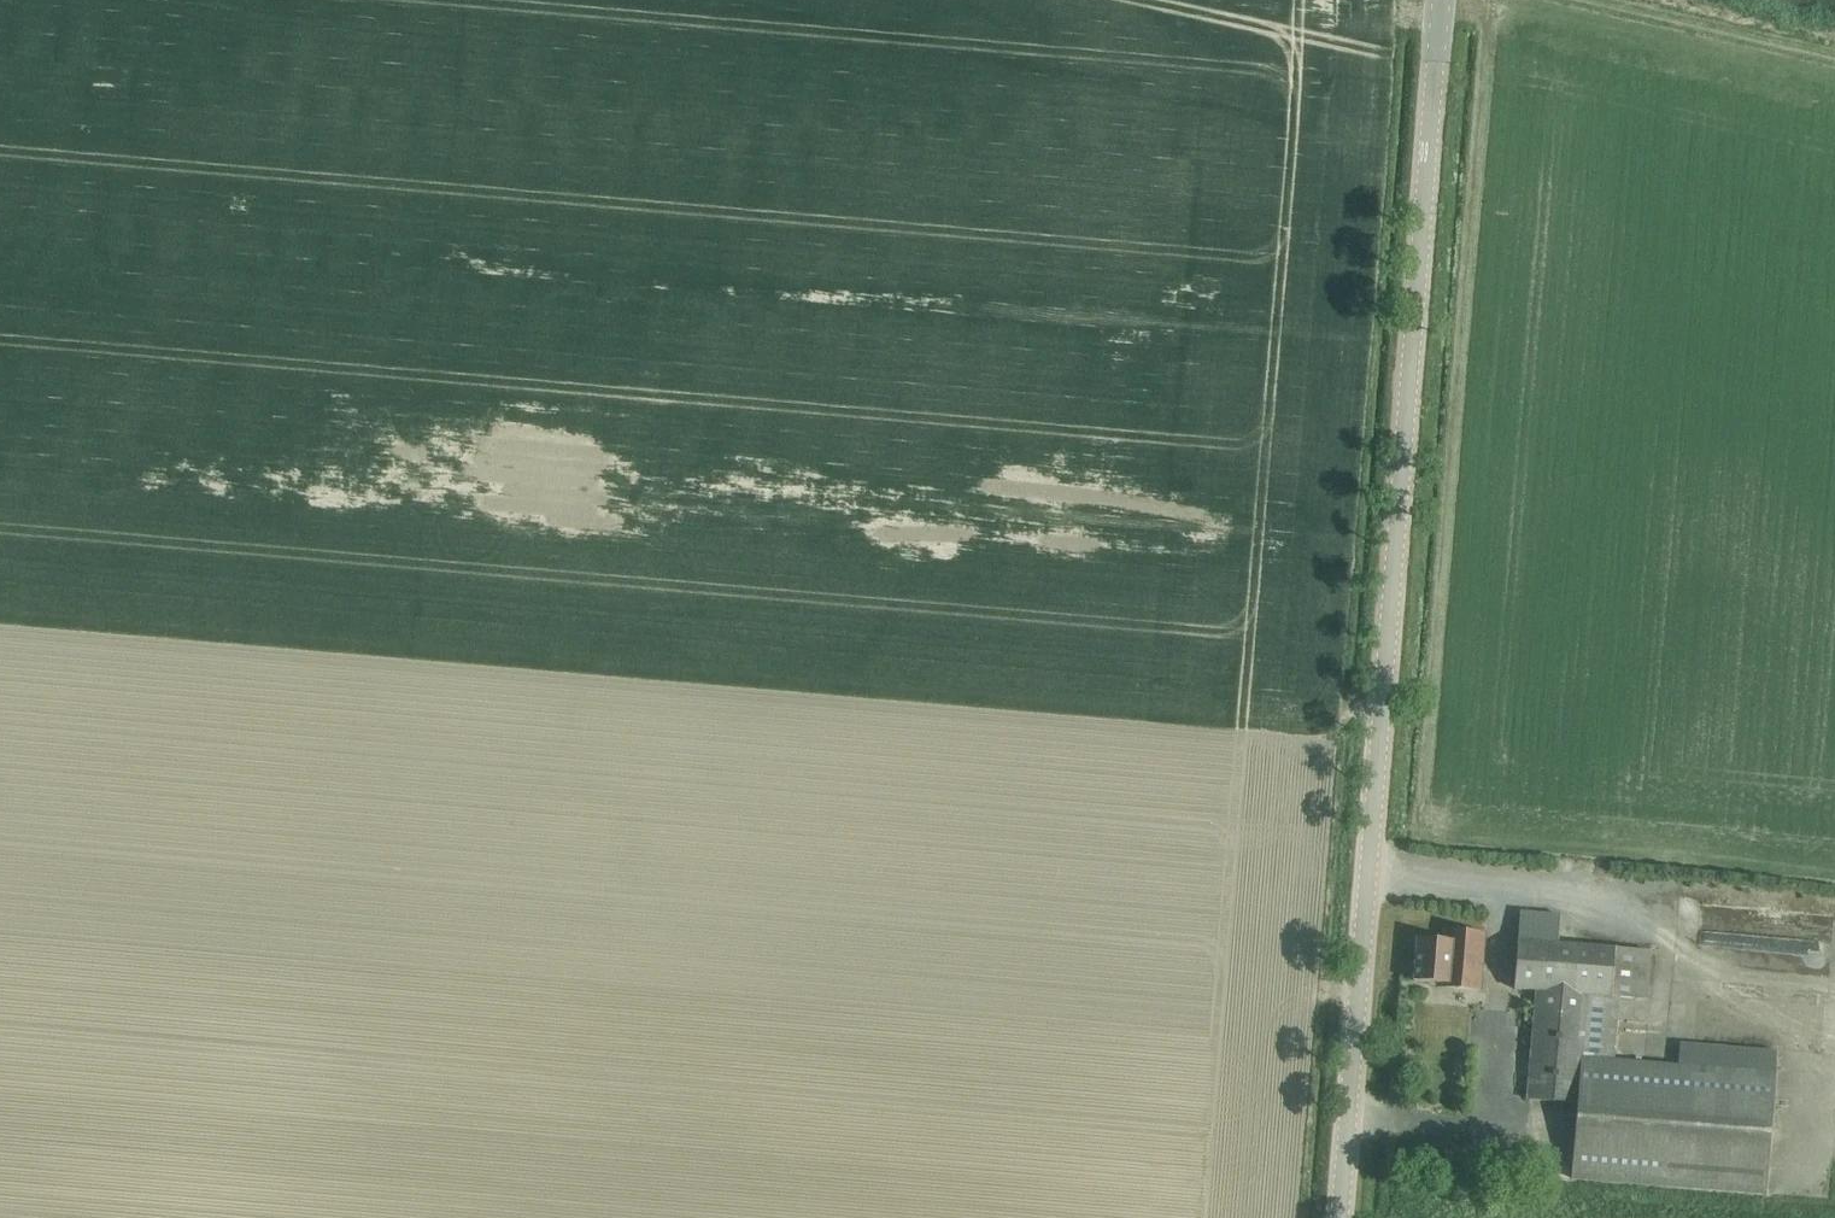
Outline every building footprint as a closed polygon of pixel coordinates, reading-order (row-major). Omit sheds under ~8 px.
[(1515,988),(1537,990),(1618,997),(1634,998),(1638,950),(1559,943),(1560,932),(1561,916),(1521,913),(1520,928),(1515,988)] [(1417,939),(1413,982),(1480,988),(1484,934),(1445,931),(1444,942),(1417,939)] [(1612,1060),(1618,997),(1537,990),(1528,1100),(1578,1104),(1581,1058),(1612,1060)] [(1581,1058),(1578,1104),(1571,1179),(1767,1195),(1777,1074),(1612,1060),(1581,1058)]
